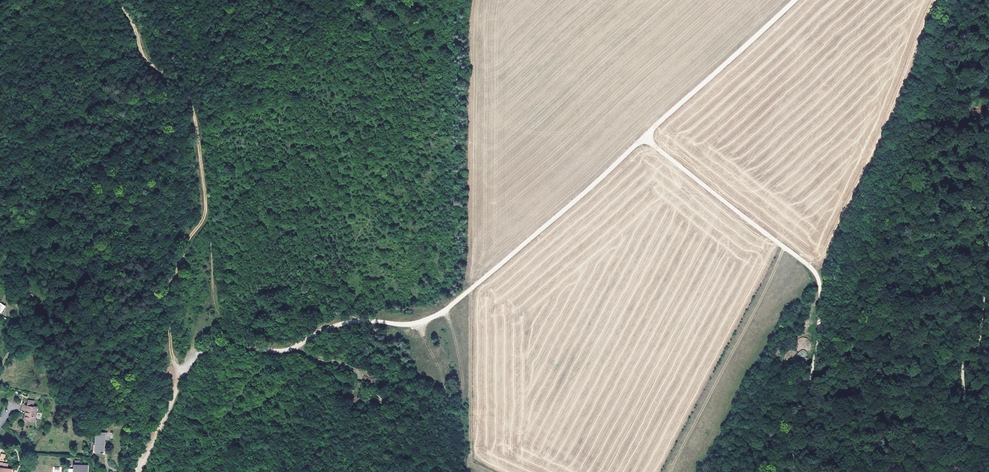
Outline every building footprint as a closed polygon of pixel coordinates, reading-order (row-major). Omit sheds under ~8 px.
[(796,345),(796,346),(796,347),(796,348),(797,348),(797,349),(797,350),(798,350),(798,351),(799,351),(800,352),(801,350),(803,350),(804,350),(806,351),(806,352),(807,352),(808,351),(809,350),(810,349),(810,348),(811,347),(811,346),(811,345),(811,344),(811,343),(811,342),(810,342),(810,341),(809,340),(809,339),(808,339),(808,338),(807,338),(806,338),(806,337),(805,337),(804,337),(803,337),(802,337),(801,337),(800,338),(799,338),(798,339),(797,340),(797,341),(796,342),(796,343),(796,344),(796,345)] [(784,357),(785,358),(785,359),(785,360),(785,361),(786,362),(787,363),(788,364),(789,364),(790,365),(791,365),(792,365),(793,365),(794,365),(795,364),(796,364),(797,363),(798,363),(798,362),(799,361),(799,360),(800,359),(799,359),(798,358),(797,357),(797,355),(798,354),(799,353),(798,352),(797,351),(796,351),(796,350),(795,350),(794,350),(793,350),(792,349),(791,350),(790,350),(789,350),(788,351),(787,351),(787,352),(786,352),(786,353),(785,354),(785,355),(785,356),(784,356),(784,357)] [(799,353),(798,354),(797,355),(797,357),(798,358),(799,359),(800,359),(801,360),(803,359),(806,355),(807,354),(806,352),(806,351),(804,350),(803,350),(801,350),(800,352),(799,353)] [(27,412),(27,421),(37,422),(38,407),(35,407),(35,402),(32,402),(31,406),(24,406),(23,411),(27,412)] [(94,439),(105,440),(106,432),(94,431),(94,439)] [(105,441),(94,441),(94,443),(95,444),(95,452),(100,452),(100,455),(102,455),(102,452),(102,447),(104,447),(105,444),(105,441)] [(3,463),(3,467),(0,467),(0,471),(11,471),(12,468),(8,468),(9,463),(3,463)]
